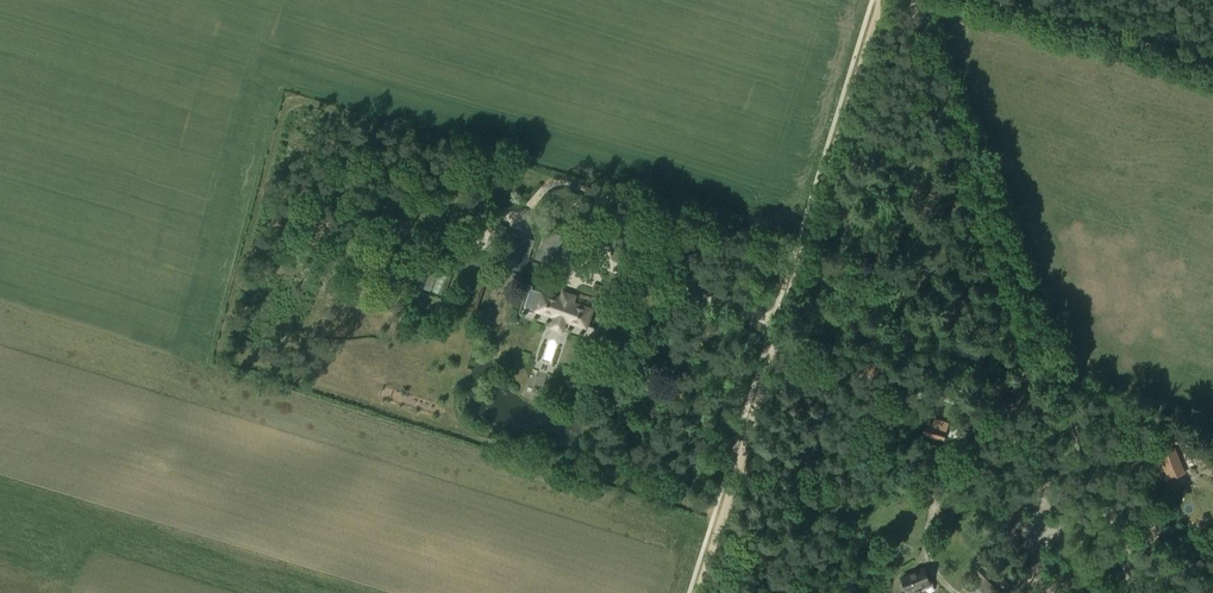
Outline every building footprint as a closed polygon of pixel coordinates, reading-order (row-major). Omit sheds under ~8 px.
[(499,223),(494,237),(503,240),(500,249),(528,257),(531,247),(525,245),(529,234),(521,232),(523,226),(516,224),(514,230),(505,227),(506,225),(499,223)] [(427,271),(421,287),(430,291),(437,274),(427,271)] [(542,293),(537,309),(540,310),(540,311),(548,314),(549,313),(556,315),(556,318),(565,321),(565,318),(574,321),(574,322),(582,325),(582,324),(586,325),(591,309),(571,303),(573,299),(562,295),(561,299),(542,293)] [(1171,417),(1161,422),(1167,434),(1177,429),(1171,417)] [(925,425),(923,435),(944,440),(948,423),(934,419),(932,426),(925,425)] [(1175,451),(1160,457),(1169,482),(1185,476),(1175,451)] [(901,577),(908,592),(920,592),(921,592),(920,590),(933,584),(926,567),(901,577)]
